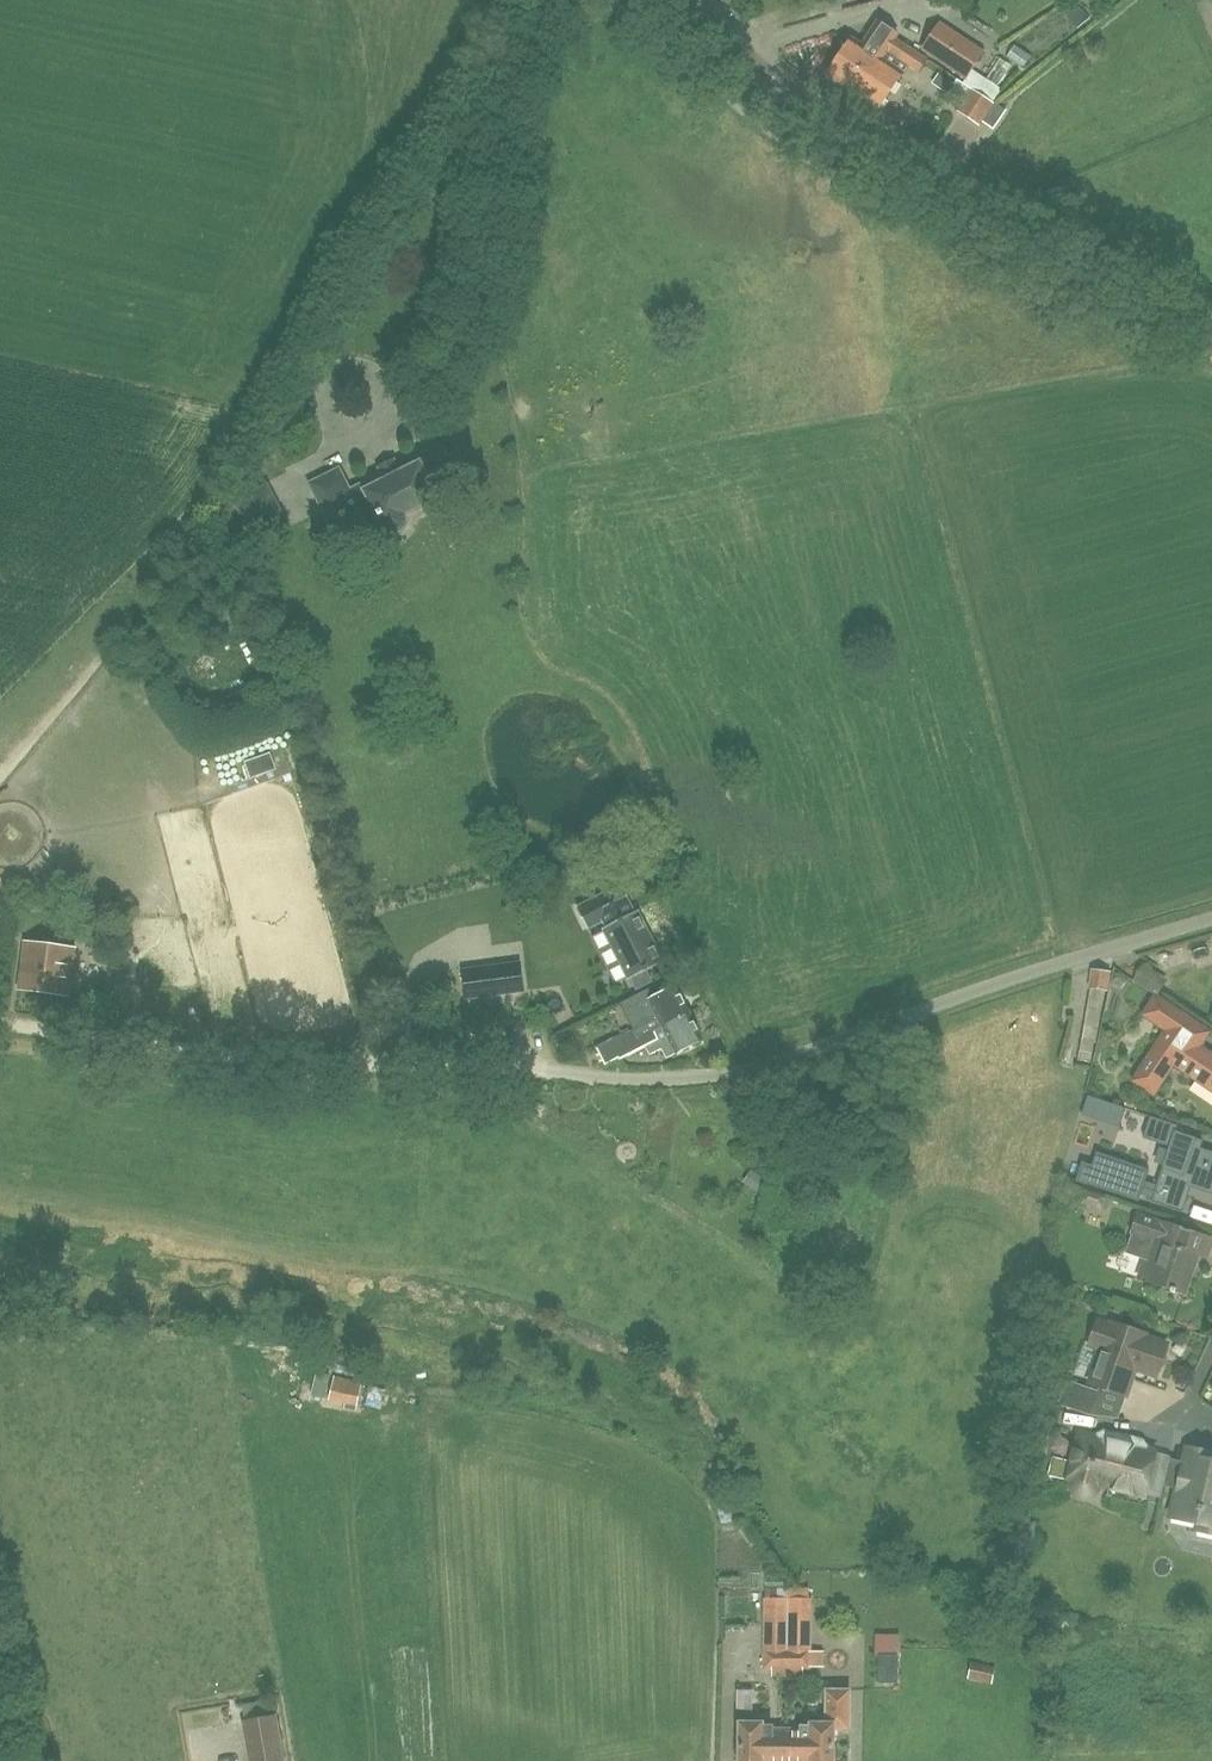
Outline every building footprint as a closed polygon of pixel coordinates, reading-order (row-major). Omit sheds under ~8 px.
[(851,38),(843,51),(837,52),(831,61),(833,67),(827,75),(849,90),(865,66),(873,71),(895,37),(899,40),(901,38),(878,22),(862,45),(851,38)] [(985,52),(971,42),(947,27),(940,22),(921,51),(965,80),(966,81),(973,71),(985,52)] [(898,42),(899,40),(895,37),(873,71),(865,66),(849,90),(879,110),(908,66),(919,74),(927,62),(898,42)] [(957,79),(954,84),(947,93),(962,103),(956,112),(979,127),(982,122),(994,104),(993,103),(963,83),(957,79)] [(338,472),(312,484),(335,529),(360,516),(358,512),(373,505),(384,526),(387,530),(392,532),(397,532),(401,530),(404,526),(405,521),(403,517),(402,514),(436,497),(427,478),(441,470),(445,467),(447,463),(447,458),(445,454),(441,451),(437,450),(432,451),(349,493),(338,472)] [(256,538),(284,524),(266,488),(238,502),(256,538)] [(663,962),(637,911),(603,929),(629,980),(631,979),(636,989),(652,982),(646,971),(663,962)] [(73,949),(26,943),(20,989),(67,995),(73,949)] [(1136,961),(1127,972),(1146,987),(1156,976),(1136,961)] [(495,969),(463,973),(466,998),(499,994),(523,991),(520,966),(495,969)] [(1090,990),(1086,1012),(1077,1060),(1091,1063),(1102,1010),(1101,1010),(1105,992),(1107,992),(1111,971),(1090,969),(1087,989),(1090,990)] [(601,1058),(688,1013),(674,986),(649,999),(646,993),(623,1005),(627,1013),(621,1016),(629,1031),(596,1048),(601,1058)] [(1157,994),(1156,995),(1154,994),(1139,1015),(1164,1032),(1132,1080),(1155,1095),(1174,1066),(1211,1092),(1211,1054),(1196,1044),(1200,1038),(1206,1029),(1179,1011),(1179,1009),(1157,994)] [(688,1013),(601,1058),(604,1065),(618,1058),(619,1059),(646,1046),(650,1054),(662,1048),(666,1058),(676,1053),(702,1039),(688,1013)] [(1081,1112),(1098,1117),(1103,1101),(1087,1095),(1081,1112)] [(1199,1142),(1200,1140),(1174,1131),(1176,1125),(1150,1116),(1143,1137),(1169,1146),(1156,1185),(1145,1181),(1149,1169),(1095,1151),(1091,1164),(1081,1161),(1074,1180),(1084,1184),(1085,1183),(1137,1201),(1140,1193),(1151,1197),(1150,1201),(1178,1210),(1179,1208),(1187,1185),(1211,1194),(1211,1152),(1198,1147),(1199,1142)] [(766,1181),(751,1170),(742,1182),(758,1193),(766,1181)] [(1158,1220),(1158,1218),(1136,1211),(1128,1235),(1131,1236),(1125,1254),(1142,1259),(1135,1279),(1150,1284),(1151,1281),(1185,1292),(1196,1256),(1208,1260),(1211,1249),(1211,1247),(1211,1238),(1158,1220)] [(1136,1369),(1156,1375),(1158,1371),(1167,1361),(1169,1357),(1163,1355),(1168,1341),(1146,1334),(1147,1332),(1111,1320),(1110,1322),(1099,1319),(1091,1343),(1102,1347),(1091,1381),(1128,1393),(1136,1369)] [(328,1400),(357,1407),(362,1382),(334,1376),(328,1400)] [(1068,1382),(1060,1405),(1092,1415),(1099,1393),(1068,1382)] [(1079,1432),(1078,1433),(1068,1476),(1074,1477),(1072,1487),(1075,1492),(1090,1496),(1095,1493),(1097,1483),(1145,1494),(1156,1450),(1141,1447),(1142,1441),(1131,1438),(1129,1444),(1079,1432)] [(1180,1473),(1170,1517),(1198,1524),(1196,1531),(1211,1534),(1211,1453),(1186,1447),(1180,1473)] [(770,1675),(786,1675),(785,1650),(784,1650),(786,1599),(763,1599),(763,1636),(763,1668),(770,1668),(770,1675)] [(823,1650),(808,1650),(808,1642),(808,1599),(786,1599),(784,1650),(785,1650),(786,1675),(801,1675),(801,1668),(808,1668),(808,1667),(823,1667),(823,1650)] [(879,1682),(896,1682),(896,1655),(879,1655),(879,1682)] [(970,1662),(968,1670),(967,1679),(991,1685),(995,1667),(970,1662)] [(786,1760),(833,1760),(833,1729),(849,1729),(848,1690),(826,1691),(826,1723),(810,1723),(810,1727),(801,1726),(801,1729),(786,1729),(786,1760)] [(251,1760),(279,1760),(282,1760),(274,1716),(244,1721),(248,1745),(251,1760)] [(786,1729),(771,1729),(771,1726),(762,1726),(762,1723),(739,1722),(739,1760),(786,1760),(786,1729)]
